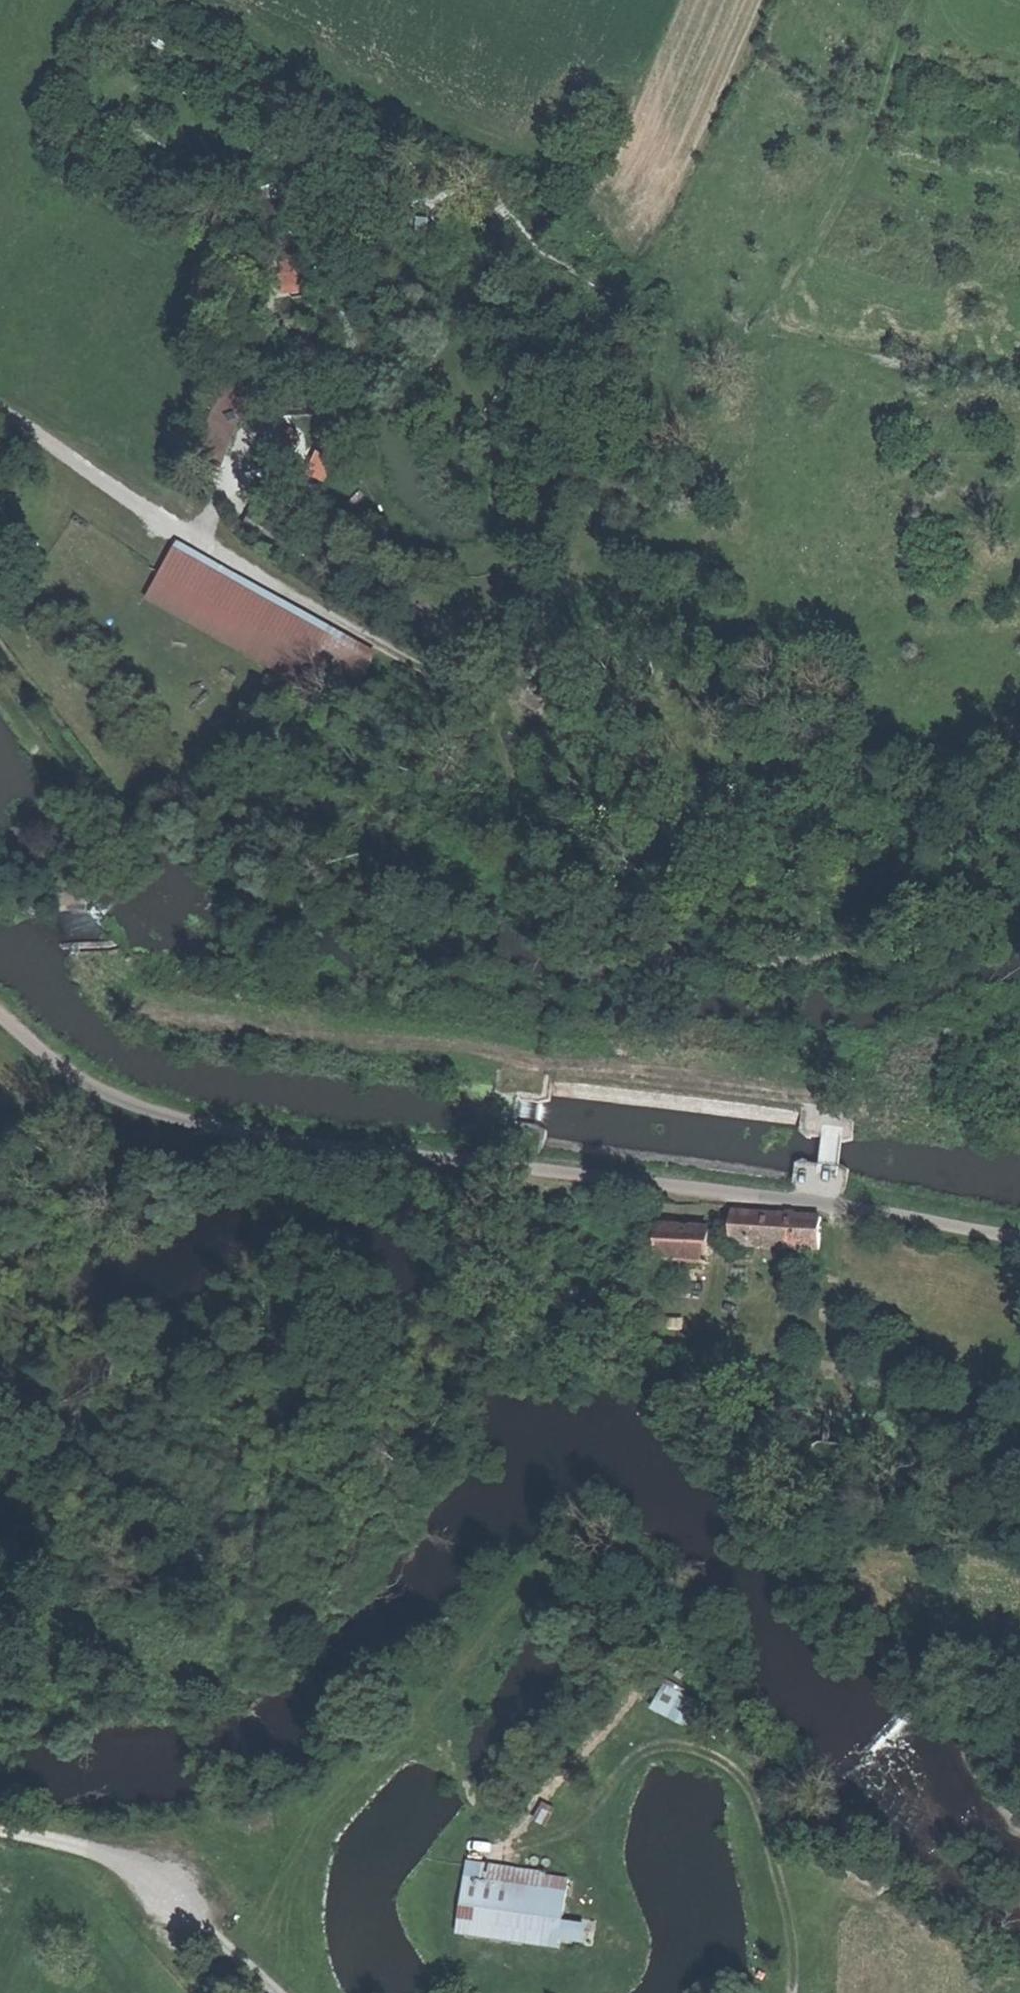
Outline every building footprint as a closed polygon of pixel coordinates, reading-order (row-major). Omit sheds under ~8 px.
[(373,654),(181,549),(152,603),(344,707),(373,654)] [(818,1250),(820,1218),(732,1212),(730,1244),(787,1248),(800,1249),(818,1250)] [(654,1260),(689,1262),(691,1230),(656,1227),(654,1260)] [(706,1263),(708,1231),(691,1230),(689,1262),(706,1263)] [(800,1261),(800,1249),(787,1248),(786,1260),(800,1261)] [(670,1680),(657,1708),(697,1728),(710,1700),(670,1680)] [(460,1934),(560,1949),(568,1891),(520,1884),(522,1874),(470,1867),(460,1934)]
